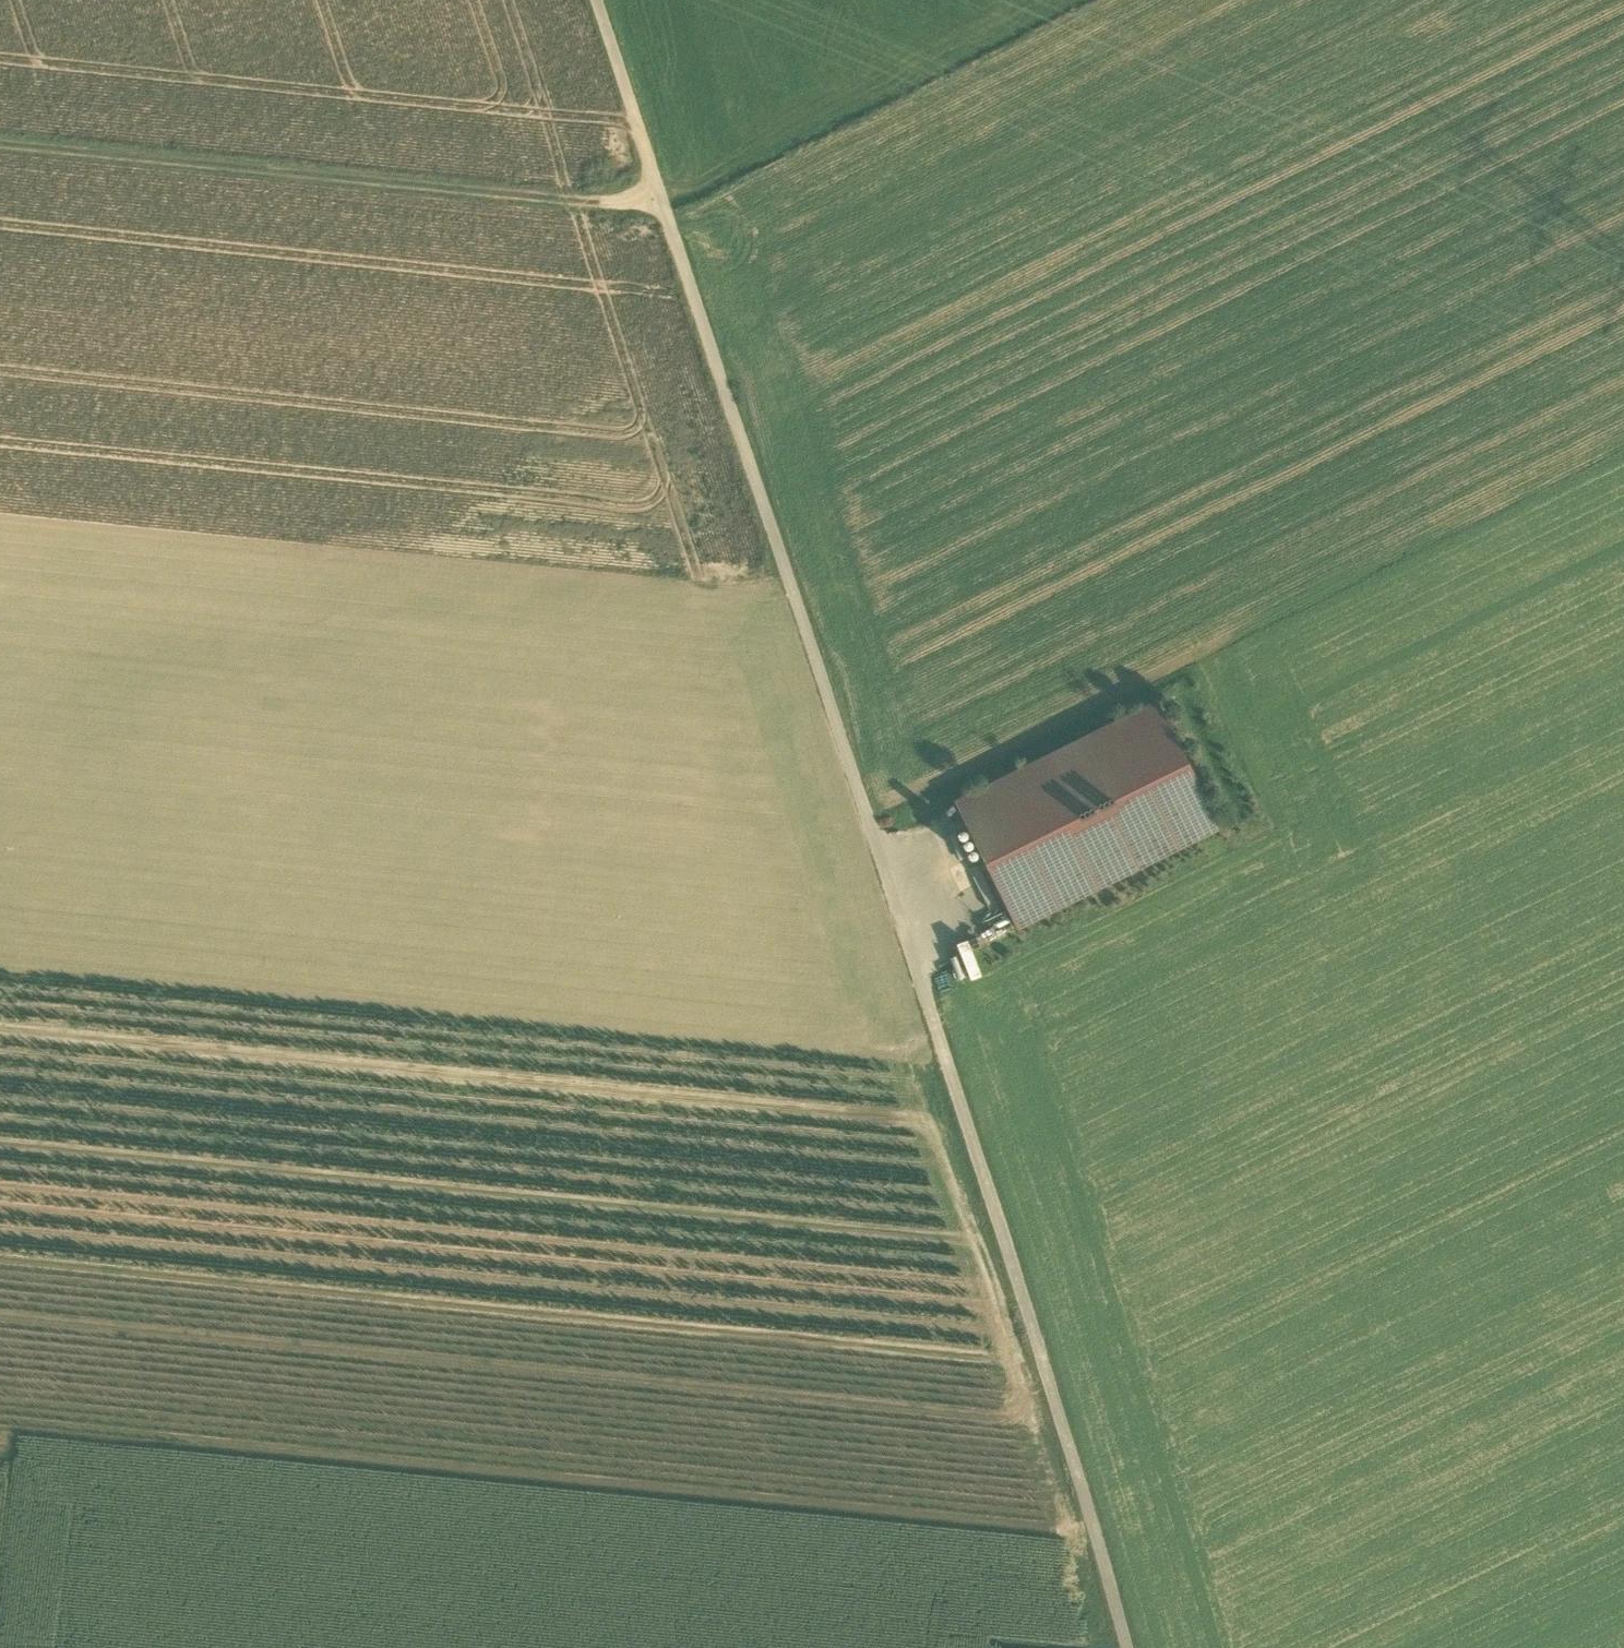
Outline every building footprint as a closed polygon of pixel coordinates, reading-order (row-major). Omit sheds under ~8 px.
[(956,803),(1018,928),(1220,828),(1157,703),(956,803)]
